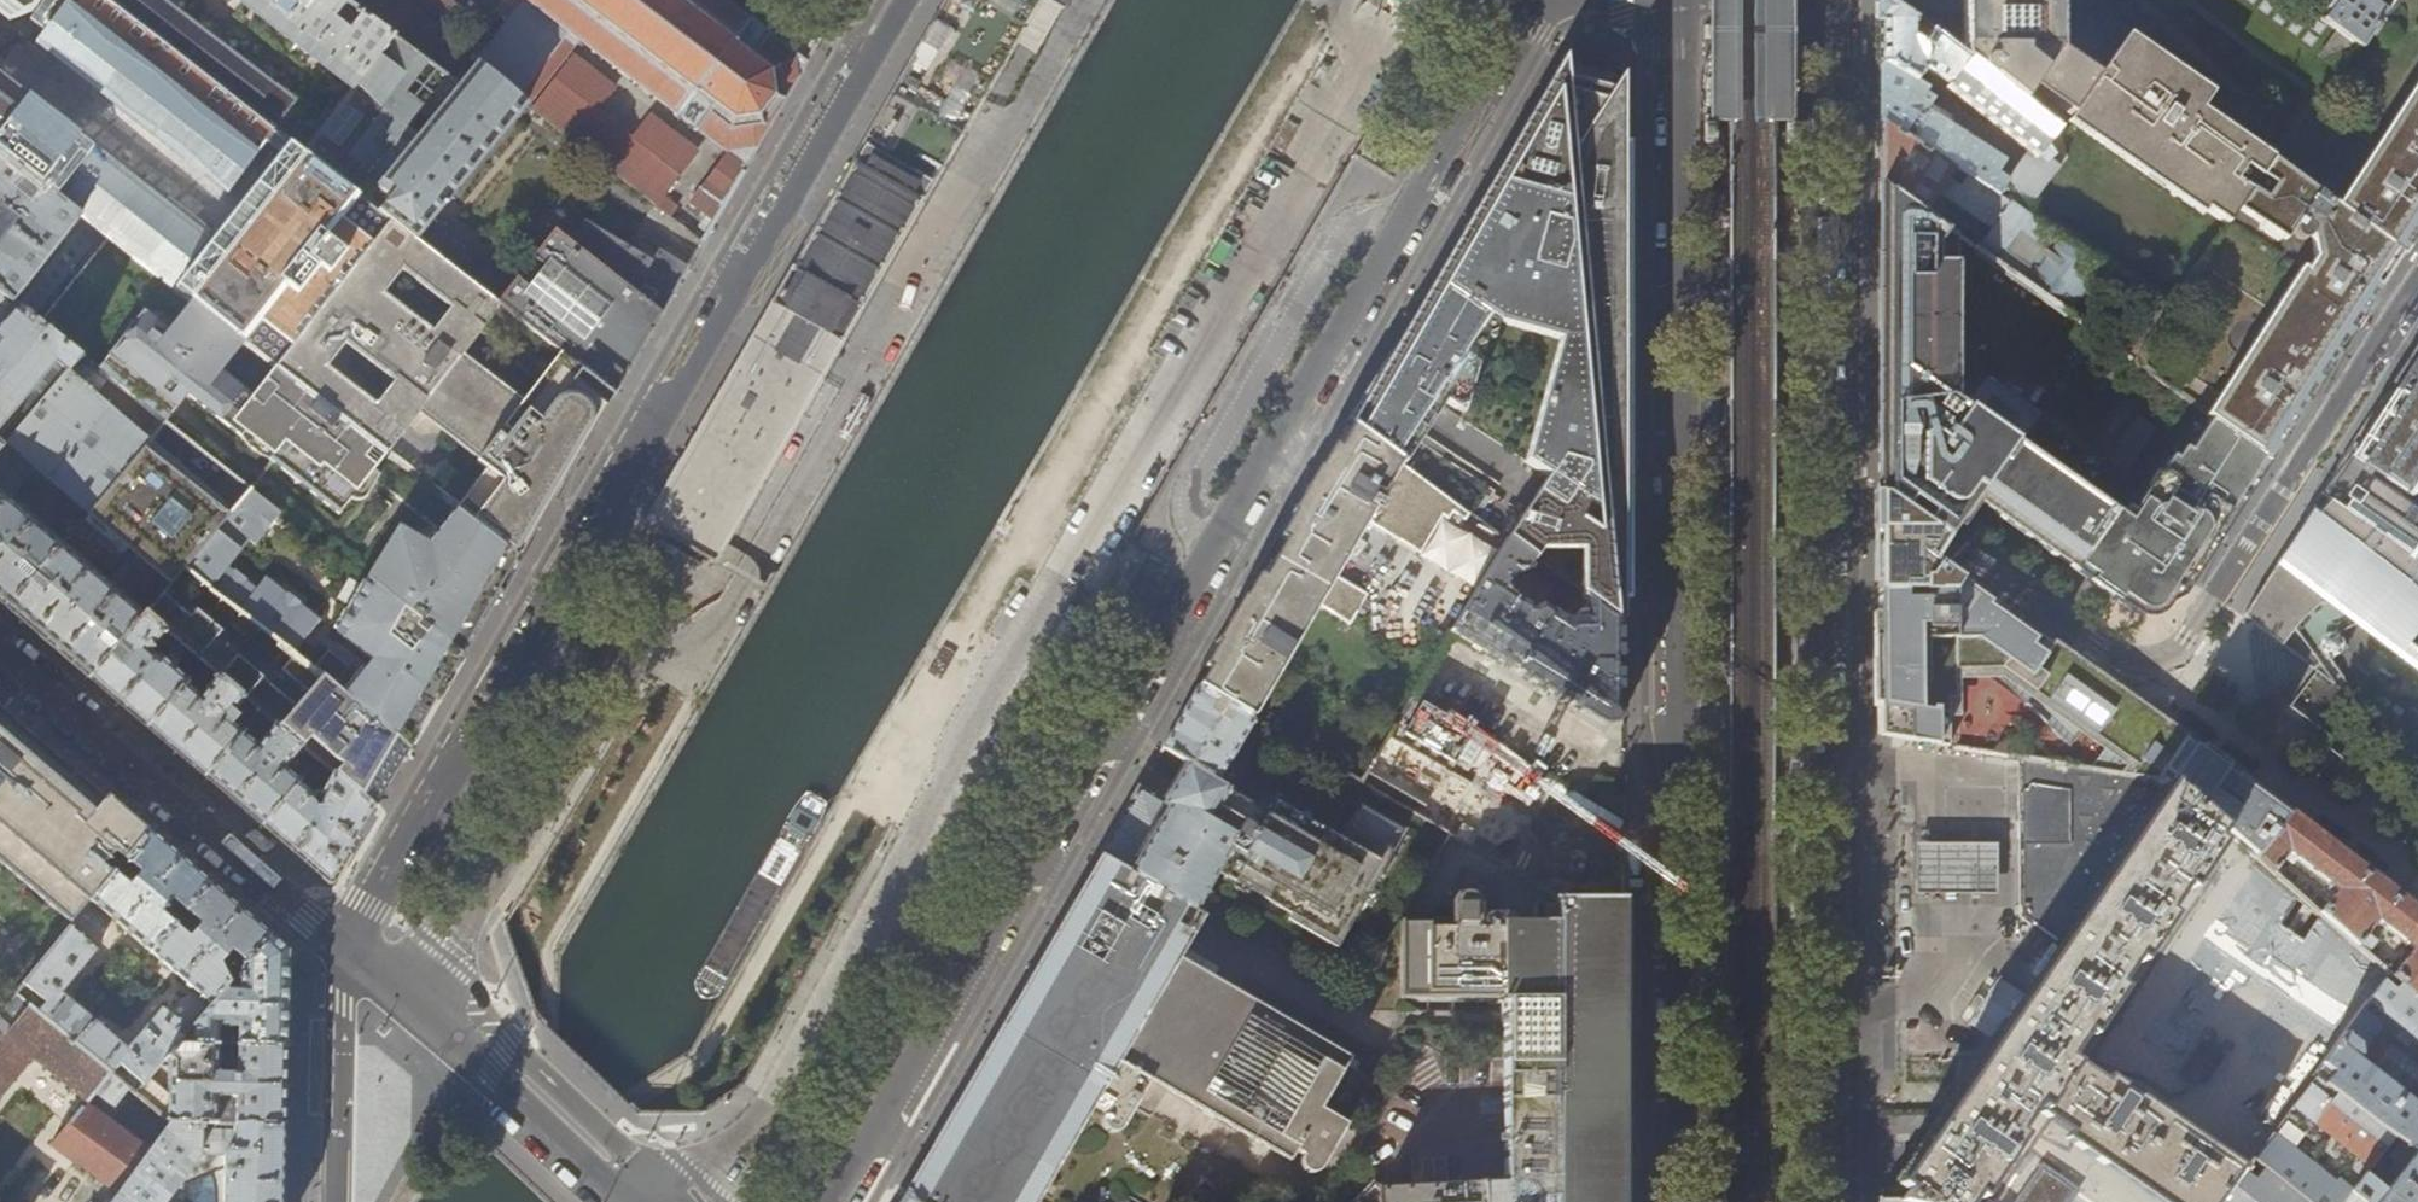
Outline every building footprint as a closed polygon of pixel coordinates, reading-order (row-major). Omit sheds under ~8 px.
[(35,38),(36,37),(39,40),(40,39),(63,57),(65,55),(87,73),(86,75),(261,211),(229,252),(144,186),(147,184),(117,160),(114,163),(29,96),(27,99),(0,78),(0,150),(29,173),(44,184),(89,220),(221,323),(276,366),(393,219),(367,199),(274,126),(115,3),(111,0),(0,0),(0,12),(35,38)] [(274,126),(289,107),(296,98),(234,51),(197,22),(168,0),(118,0),(115,3),(274,126)] [(255,6),(325,60),(356,84),(344,100),(407,150),(419,135),(407,124),(447,74),(345,0),(247,0),(255,6)] [(447,74),(448,75),(468,49),(402,0),(345,0),(447,74)] [(477,61),(518,96),(564,37),(569,31),(573,34),(572,35),(575,37),(576,36),(594,50),(593,51),(595,53),(597,51),(615,65),(614,67),(616,69),(617,67),(635,80),(634,82),(636,84),(637,82),(655,95),(654,98),(656,99),(658,98),(675,111),(674,113),(677,115),(678,113),(696,127),(694,128),(697,130),(698,128),(727,151),(691,203),(708,215),(700,225),(709,231),(713,223),(807,62),(724,0),(526,0),(522,5),(516,12),(477,61)] [(807,62),(810,56),(785,38),(794,25),(761,0),(724,0),(807,62)] [(930,186),(1038,0),(946,0),(940,10),(867,136),(862,144),(930,186)] [(1703,123),(1703,145),(1704,145),(1704,146),(1715,146),(1715,145),(1716,145),(1716,127),(1741,127),(1761,127),(1785,127),(1785,145),(1786,145),(1786,146),(1797,146),(1797,145),(1798,145),(1798,123),(1797,123),(1797,115),(1792,115),(1792,39),(1796,39),(1796,26),(1792,25),(1792,0),(1709,0),(1709,25),(1704,25),(1704,39),(1709,39),(1709,114),(1704,114),(1704,123),(1703,123)] [(1880,0),(1879,0),(1879,55),(1879,91),(1879,126),(2011,208),(2022,215),(2057,169),(2045,148),(2055,134),(2038,121),(1965,63),(1944,48),(1880,0)] [(1963,41),(1944,48),(1965,63),(2038,121),(2051,104),(2230,225),(2240,211),(2250,196),(2253,192),(2237,180),(2246,167),(2263,178),(2273,163),(2276,159),(2203,108),(2210,97),(2124,40),(2099,77),(2057,49),(2058,0),(1963,0),(1963,41)] [(2387,12),(2371,0),(2340,0),(2331,13),(2322,6),(2315,14),(2359,45),(2362,47),(2387,12)] [(1379,380),(1350,425),(1405,465),(1446,404),(1528,456),(1525,461),(1548,478),(1508,540),(1534,558),(1582,558),(1582,593),(1624,624),(1624,549),(1624,478),(1623,321),(1623,257),(1623,72),(1623,71),(1605,99),(1567,89),(1566,55),(1564,55),(1519,132),(1525,135),(1529,128),(1535,131),(1541,134),(1513,176),(1481,224),(1429,304),(1379,380)] [(532,109),(670,216),(677,207),(663,196),(698,151),(650,115),(632,138),(598,111),(615,87),(574,56),(532,109)] [(477,61),(460,83),(461,84),(419,135),(407,150),(367,199),(393,219),(500,302),(502,303),(517,283),(492,263),(483,274),(467,261),(476,250),(432,216),(526,103),(518,96),(477,61)] [(2337,209),(2273,163),(2263,178),(2253,192),(2250,196),(2240,211),(2286,244),(2290,241),(2290,239),(2293,235),(2296,239),(2299,242),(2303,243),(2307,243),(2311,243),(2316,259),(2306,274),(2303,272),(2208,417),(2271,460),(2273,461),(2312,400),(2393,274),(2417,236),(2417,83),(2337,209)] [(289,107),(274,126),(367,199),(407,150),(344,100),(341,104),(320,131),(289,107)] [(1981,254),(2011,208),(1879,126),(1878,171),(1878,181),(1924,214),(1935,196),(1969,217),(1956,237),(1958,238),(1981,254)] [(930,186),(862,144),(822,213),(746,345),(707,412),(680,459),(643,523),(659,532),(626,591),(653,607),(688,547),(693,549),(694,547),(713,557),(818,378),(862,303),(930,186)] [(70,347),(127,276),(99,250),(89,220),(44,184),(30,202),(15,190),(29,173),(0,150),(0,292),(70,347)] [(2121,514),(1956,399),(1958,238),(1956,237),(1924,214),(1878,181),(1878,200),(1878,275),(1878,390),(1878,453),(1878,473),(1878,488),(1878,492),(1944,541),(1947,537),(1956,524),(1967,509),(1975,498),(2055,555),(2076,569),(2086,577),(2126,604),(2130,600),(2142,608),(2145,610),(2151,611),(2154,610),(2157,608),(2160,604),(2165,597),(2180,591),(2199,560),(2204,553),(2209,545),(2215,549),(2219,542),(2271,460),(2208,417),(2194,407),(2121,514)] [(2023,284),(2054,235),(2022,215),(2011,208),(1981,254),(2023,284)] [(386,453),(416,414),(475,461),(475,462),(484,470),(455,507),(520,558),(565,479),(590,436),(616,392),(562,350),(524,399),(463,352),(500,306),(498,305),(500,302),(393,219),(276,366),(381,449),(386,453)] [(585,225),(570,245),(661,314),(666,305),(703,241),(677,222),(654,262),(585,225)] [(555,234),(517,283),(502,303),(530,325),(562,350),(616,392),(654,325),(661,314),(570,245),(555,234)] [(2098,263),(2062,240),(2031,289),(2066,314),(2098,263)] [(82,357),(70,347),(0,292),(0,451),(82,357)] [(174,333),(127,392),(166,423),(188,394),(242,436),(245,431),(274,453),(270,458),(339,513),(363,482),(352,473),(365,455),(372,461),(381,449),(276,366),(221,323),(197,352),(174,333)] [(2374,412),(2367,423),(2360,435),(2328,484),(2321,494),(2329,499),(2417,560),(2417,344),(2411,355),(2374,412)] [(166,423),(127,392),(82,357),(0,451),(0,601),(8,607),(63,543),(8,497),(33,467),(88,514),(166,423)] [(2085,381),(2096,366),(2087,360),(2076,375),(2085,381)] [(185,569),(250,490),(166,423),(88,514),(139,558),(113,587),(63,543),(8,607),(15,613),(90,678),(148,615),(164,595),(185,569)] [(1469,511),(1456,502),(1405,465),(1350,425),(1331,457),(1211,664),(1204,675),(1198,686),(1252,718),(1317,607),(1349,626),(1367,595),(1334,576),(1365,524),(1419,555),(1441,517),(1446,520),(1451,512),(1464,520),(1469,511)] [(250,490),(185,569),(209,589),(293,654),(318,622),(299,607),(301,604),(289,594),(286,597),(265,580),(254,592),(244,583),(246,581),(234,571),(231,574),(226,569),(249,540),(255,545),(280,513),(250,490)] [(1878,532),(1878,589),(1946,586),(1948,588),(1957,577),(1931,559),(1934,555),(1940,547),(1943,543),(1944,541),(1878,492),(1878,497),(1878,504),(1878,510),(1878,521),(1878,532)] [(2329,499),(2323,508),(2315,503),(2235,626),(2273,653),(2285,638),(2314,677),(2345,635),(2417,690),(2417,560),(2329,499)] [(379,565),(366,582),(462,658),(502,588),(511,572),(520,558),(455,507),(423,547),(393,528),(371,557),(379,565)] [(1534,558),(1508,540),(1451,634),(1475,649),(1552,695),(1602,726),(1609,727),(1614,726),(1618,724),(1624,717),(1624,668),(1624,624),(1582,593),(1582,614),(1575,614),(1575,622),(1570,622),(1540,604),(1533,608),(1508,593),(1507,598),(1502,594),(1515,573),(1518,574),(1524,572),(1534,558)] [(1879,710),(1879,735),(1895,738),(1919,742),(1919,680),(1927,680),(1927,662),(1943,662),(1943,670),(1999,670),(2034,694),(2025,706),(2068,749),(2085,726),(2109,742),(2089,770),(2166,782),(2169,778),(2176,785),(2233,835),(2256,856),(2290,812),(2264,795),(2237,777),(2238,776),(2145,710),(2129,699),(1989,600),(1957,577),(1948,588),(1946,586),(1878,589),(1878,621),(1879,657),(1879,710)] [(369,662),(345,695),(410,747),(418,734),(443,690),(462,658),(366,582),(365,581),(329,631),(369,662)] [(391,780),(410,747),(345,695),(294,655),(282,669),(310,693),(297,708),(237,657),(228,668),(207,650),(216,639),(164,595),(148,615),(168,632),(191,651),(203,662),(261,711),(304,748),(318,760),(325,766),(334,773),(375,808),(391,780)] [(159,642),(168,632),(148,615),(90,678),(96,683),(148,727),(203,662),(191,651),(175,669),(164,659),(170,651),(159,642)] [(2314,677),(2285,638),(2273,653),(2289,665),(2325,692),(2314,677)] [(205,776),(261,711),(203,662),(148,727),(182,756),(205,776)] [(1252,718),(1198,686),(1179,719),(1161,749),(1188,763),(1234,789),(1246,769),(1233,762),(1257,720),(1252,718)] [(75,922),(149,831),(134,817),(39,736),(0,703),(0,861),(75,922)] [(295,758),(304,748),(261,711),(205,776),(239,804),(263,825),(299,783),(300,781),(286,769),(291,763),(296,768),(301,763),(295,758)] [(2065,944),(2176,785),(2169,778),(2166,782),(2089,770),(2022,759),(2027,917),(2065,944)] [(318,775),(325,766),(318,760),(311,768),(318,775)] [(1138,789),(1100,855),(1127,871),(1197,911),(1217,876),(1227,881),(1228,880),(1294,918),(1291,923),(1340,950),(1408,831),(1361,804),(1339,840),(1266,797),(1259,808),(1232,793),(1234,789),(1188,763),(1181,776),(1171,792),(1164,805),(1138,789)] [(313,796),(299,783),(263,825),(286,845),(331,884),(343,863),(375,808),(334,773),(323,793),(321,793),(322,806),(315,807),(313,796)] [(1935,1124),(1926,1138),(1915,1153),(1917,1155),(1908,1168),(1898,1182),(1886,1201),(1966,1201),(1972,1194),(1977,1198),(2000,1165),(2005,1169),(2015,1155),(2010,1151),(2040,1110),(2070,1131),(2066,1137),(2162,1201),(2218,1201),(2242,1170),(2107,1076),(2102,1083),(2073,1062),(2100,1023),(2106,1026),(2115,1013),(2110,1009),(2152,950),(2157,953),(2167,939),(2162,935),(2204,876),(2209,880),(2218,867),(2213,863),(2233,835),(2176,785),(2065,944),(1948,1107),(1935,1124)] [(2401,897),(2389,888),(2290,812),(2256,856),(2274,871),(2284,857),(2292,863),(2296,859),(2335,890),(2320,911),(2366,951),(2374,940),(2366,933),(2376,921),(2411,949),(2391,974),(2404,985),(2417,997),(2417,910),(2401,897)] [(151,954),(211,884),(175,853),(149,831),(75,922),(23,985),(46,1004),(38,1014),(75,1044),(94,1021),(62,994),(97,950),(89,943),(101,929),(100,925),(107,917),(151,954)] [(1169,1091),(1120,1064),(1181,958),(1205,916),(1197,911),(1127,871),(1100,855),(1095,862),(1083,883),(924,1156),(909,1181),(904,1191),(917,1201),(1038,1201),(1092,1107),(1106,1114),(1104,1117),(1103,1123),(1103,1126),(1106,1131),(1109,1133),(1113,1134),(1116,1134),(1119,1134),(1124,1130),(1135,1110),(1147,1117),(1151,1117),(1154,1116),(1155,1114),(1169,1091)] [(247,914),(211,884),(151,954),(195,992),(188,1001),(183,1001),(171,1016),(162,1009),(128,1050),(94,1021),(75,1044),(110,1073),(112,1075),(120,1065),(144,1084),(149,1079),(164,1061),(178,1045),(194,1025),(227,987),(227,986),(271,935),(247,914)] [(1557,898),(1555,923),(1478,923),(1477,900),(1472,896),(1468,894),(1465,894),(1458,895),(1455,898),(1452,902),(1451,908),(1451,923),(1398,923),(1400,999),(1504,999),(1505,1185),(1383,1191),(1373,1183),(1355,1201),(1624,1201),(1624,914),(1624,899),(1600,898),(1557,898)] [(229,1046),(287,1047),(288,1003),(290,951),(271,935),(227,986),(240,987),(240,993),(227,993),(227,987),(194,1025),(194,1045),(218,1045),(218,1027),(239,1028),(239,1039),(229,1039),(229,1046)] [(2391,962),(2377,951),(2372,957),(2385,968),(2391,962)] [(1120,1064),(1169,1091),(1292,1161),(1297,1152),(1305,1156),(1303,1164),(1304,1170),(1306,1171),(1311,1175),(1314,1175),(1319,1174),(1323,1170),(1374,1079),(1347,1064),(1351,1057),(1181,958),(1120,1064)] [(2383,981),(2367,1003),(2366,1002),(2312,1075),(2394,1135),(2400,1140),(2417,1150),(2417,1108),(2403,1096),(2417,1076),(2417,1062),(2376,1027),(2384,1018),(2417,1046),(2417,997),(2404,985),(2397,994),(2383,981)] [(75,1044),(38,1014),(15,995),(0,1013),(0,1097),(32,1057),(87,1102),(110,1073),(75,1044)] [(169,1064),(168,1095),(149,1079),(144,1084),(136,1094),(170,1123),(285,1125),(286,1079),(287,1047),(229,1046),(218,1045),(194,1045),(178,1045),(164,1061),(169,1064)] [(130,1089),(112,1075),(110,1073),(87,1102),(52,1146),(112,1191),(107,1197),(114,1201),(150,1151),(109,1119),(130,1089)] [(2394,1135),(2312,1075),(2250,1159),(2304,1201),(2417,1201),(2417,1150),(2400,1140),(2387,1157),(2391,1161),(2384,1169),(2394,1177),(2383,1191),(2361,1174),(2366,1167),(2368,1168),(2394,1135)] [(1935,1124),(1948,1107),(1936,1109),(1935,1124)] [(1936,1109),(1887,1182),(1898,1182),(1908,1168),(1917,1155),(1915,1153),(1926,1138),(1935,1124),(1936,1109)] [(285,1125),(170,1123),(150,1151),(114,1201),(113,1201),(283,1201),(285,1125)] [(2250,1159),(2242,1170),(2218,1201),(2304,1201),(2250,1159)] [(1898,1182),(1887,1182),(1878,1196),(1878,1201),(1883,1201),(1886,1201),(1898,1182)] [(904,1191),(898,1201),(917,1201),(904,1191)]
